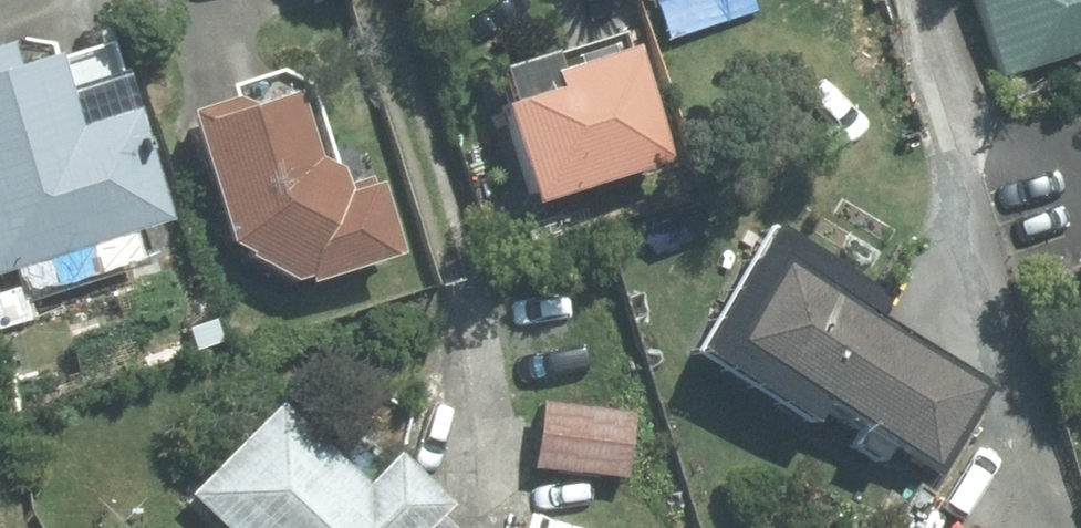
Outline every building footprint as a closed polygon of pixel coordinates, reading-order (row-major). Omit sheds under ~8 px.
[(998,79),(1070,58),(1080,55),(1080,0),(975,0),(998,79)] [(627,42),(544,66),(554,100),(502,115),(527,203),(661,165),(627,42)] [(106,55),(103,44),(49,62),(47,56),(9,70),(0,46),(0,274),(2,279),(165,221),(106,55)] [(182,119),(221,247),(298,287),(363,266),(398,255),(373,173),(338,184),(329,156),(305,163),(282,88),(182,119)] [(886,290),(767,223),(693,355),(812,422),(819,408),(933,472),(985,379),(871,315),(886,290)] [(1070,261),(1080,293),(1080,257),(1070,261)] [(272,404),(175,505),(199,527),(418,527),(439,506),(317,391),(289,421),(272,404)] [(625,412),(530,405),(525,471),(620,478),(625,412)]
